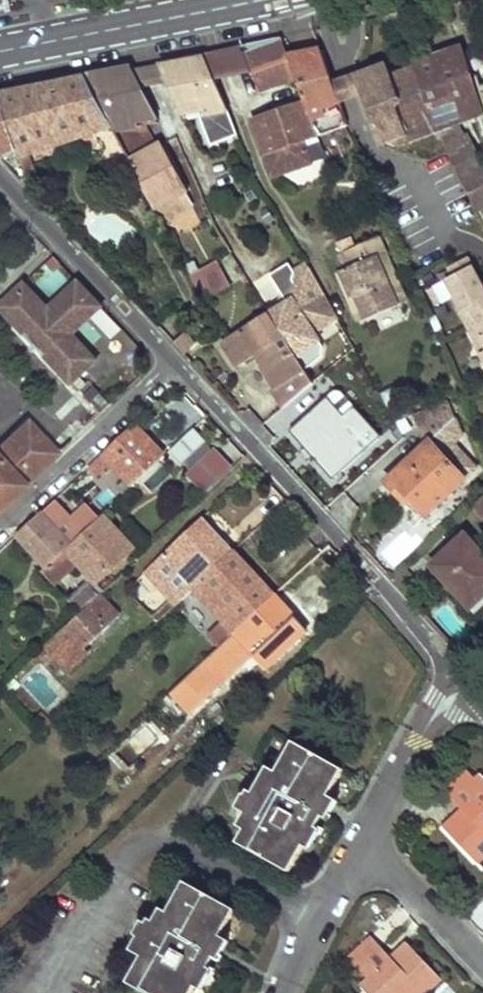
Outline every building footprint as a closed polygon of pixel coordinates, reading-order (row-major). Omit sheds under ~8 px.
[(281,37),(241,46),(251,73),(259,94),(296,79),(288,57),(281,37)] [(221,50),(231,77),(251,73),(241,46),(221,50)] [(231,77),(221,50),(201,55),(213,81),(231,77)] [(320,50),(288,57),(296,79),(305,103),(317,136),(346,126),(338,102),(332,84),(320,50)] [(482,169),(482,166),(466,134),(463,135),(459,127),(453,130),(450,125),(479,112),(458,51),(413,67),(434,132),(438,139),(440,138),(462,179),(482,169)] [(180,58),(159,62),(180,109),(200,105),(202,114),(197,116),(210,145),(237,135),(213,81),(201,55),(180,58)] [(376,74),(388,70),(385,63),(369,69),(370,71),(376,74)] [(408,142),(434,132),(413,67),(412,67),(412,68),(390,77),(388,70),(376,74),(370,71),(354,77),(360,95),(379,145),(388,142),(395,145),(398,138),(405,135),(408,142)] [(139,180),(155,211),(188,193),(161,144),(149,150),(137,128),(158,125),(130,68),(107,72),(85,77),(139,180)] [(0,93),(0,95),(18,154),(20,153),(25,174),(33,171),(27,151),(52,143),(94,129),(97,138),(99,150),(101,151),(102,161),(100,161),(104,166),(103,167),(116,193),(139,180),(85,77),(48,84),(0,93)] [(338,102),(360,95),(354,77),(332,84),(338,102)] [(1,161),(16,153),(17,155),(18,154),(0,95),(0,160),(1,161)] [(252,121),(272,178),(311,163),(303,141),(317,136),(305,103),(252,121)] [(200,105),(180,109),(184,118),(202,114),(200,105)] [(97,138),(94,129),(52,143),(54,148),(69,143),(70,147),(97,138)] [(333,149),(349,154),(354,140),(337,135),(333,149)] [(397,146),(408,142),(405,135),(398,138),(395,145),(397,146)] [(462,179),(482,221),(482,169),(462,179)] [(16,177),(22,183),(25,181),(22,171),(16,177)] [(371,183),(365,171),(353,176),(358,189),(371,183)] [(188,193),(155,211),(160,222),(194,203),(188,193)] [(361,322),(397,306),(376,257),(385,253),(378,237),(340,254),(347,269),(339,272),(361,322)] [(406,302),(385,253),(376,257),(397,306),(406,302)] [(466,257),(448,267),(452,276),(445,280),(454,296),(453,297),(461,312),(459,313),(474,340),(473,341),(482,361),(482,289),(466,257)] [(195,263),(185,268),(203,302),(231,288),(218,263),(200,273),(195,263)] [(288,264),(269,276),(282,295),(280,302),(267,310),(270,315),(303,370),(321,358),(322,348),(313,333),(336,318),(306,264),(294,272),(288,264)] [(48,309),(24,284),(0,306),(0,309),(71,385),(97,361),(72,335),(102,307),(78,281),(48,309)] [(303,370),(270,315),(228,341),(242,362),(243,364),(257,356),(265,369),(263,371),(274,390),(272,391),(283,409),(313,384),(303,370)] [(174,345),(184,355),(196,344),(186,333),(174,345)] [(224,343),(238,367),(243,364),(242,362),(228,341),(224,343)] [(336,459),(346,470),(381,437),(371,426),(367,430),(356,418),(365,410),(352,396),(343,404),(333,393),(294,429),(311,447),(306,451),(324,471),(336,459)] [(447,400),(412,415),(417,430),(429,443),(385,483),(402,501),(407,496),(426,517),(477,469),(454,445),(463,436),(447,400)] [(58,455),(28,423),(0,449),(0,509),(58,455)] [(163,457),(134,425),(88,469),(96,478),(111,463),(127,479),(117,488),(123,495),(163,457)] [(193,430),(171,450),(184,463),(205,443),(193,430)] [(205,443),(184,463),(190,470),(212,450),(205,443)] [(190,470),(187,473),(206,494),(231,471),(212,450),(190,470)] [(474,505),(482,514),(482,497),(474,505)] [(41,514),(69,544),(98,517),(87,506),(65,527),(47,509),(41,514)] [(46,569),(70,545),(69,544),(41,514),(18,537),(46,569)] [(95,585),(132,550),(101,516),(70,545),(46,569),(41,573),(54,586),(76,565),(95,585)] [(192,589),(232,552),(202,519),(143,573),(171,603),(161,612),(164,615),(174,606),(192,589)] [(476,603),(482,597),(482,555),(465,535),(431,566),(456,592),(461,588),(476,603)] [(232,552),(192,589),(234,633),(273,596),(232,552)] [(88,588),(72,601),(80,611),(96,599),(88,588)] [(476,603),(461,588),(456,592),(471,608),(476,603)] [(302,611),(281,589),(273,596),(294,618),(302,611)] [(84,649),(119,616),(100,595),(44,647),(68,673),(89,654),(84,649)] [(294,618),(273,596),(234,633),(217,649),(217,650),(172,692),(188,710),(190,712),(213,690),(210,687),(250,649),(253,652),(266,667),(305,630),(294,618)] [(213,690),(253,652),(250,649),(210,687),(213,690)] [(180,718),(188,710),(172,692),(164,700),(180,718)] [(325,801),(343,770),(293,742),(276,772),(267,767),(257,785),(284,801),(281,808),(253,792),(250,799),(252,800),(238,826),(244,829),(237,843),(289,871),(306,841),(304,839),(318,813),(306,807),(313,794),(325,801)] [(441,789),(452,800),(462,789),(476,804),(465,814),(461,809),(442,827),(473,860),(482,850),(482,778),(480,774),(475,779),(464,767),(441,789)] [(253,792),(281,808),(284,801),(257,785),(253,792)] [(461,809),(465,814),(476,804),(462,789),(452,800),(461,809)] [(318,813),(325,801),(313,794),(306,807),(318,813)] [(478,865),(482,860),(482,850),(473,860),(478,865)] [(235,910),(185,882),(167,912),(161,909),(150,927),(175,941),(168,954),(143,939),(137,937),(131,950),(142,956),(128,983),(147,992),(192,992),(199,982),(196,980),(210,953),(201,948),(207,936),(217,941),(235,910)] [(143,939),(168,954),(175,941),(150,927),(143,939)] [(201,948),(210,953),(217,941),(207,936),(201,948)] [(370,936),(347,959),(367,978),(359,985),(367,992),(419,992),(421,992),(422,992),(430,992),(443,981),(405,941),(389,957),(379,967),(371,959),(382,949),(370,936)] [(379,967),(389,957),(382,949),(371,959),(379,967)]
